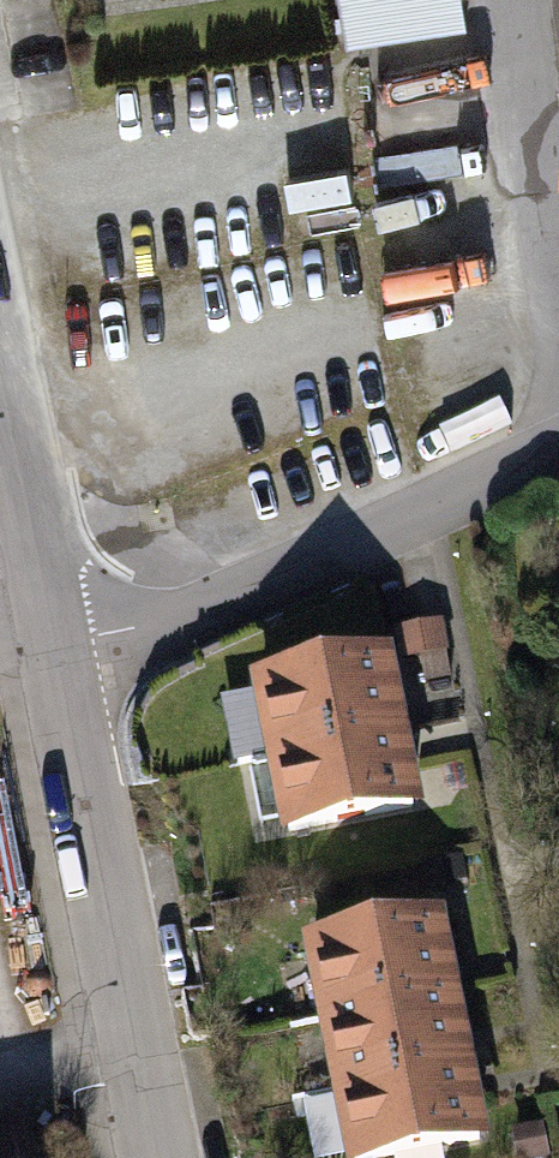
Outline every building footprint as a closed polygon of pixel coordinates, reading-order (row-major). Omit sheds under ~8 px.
[(344,48),(465,35),(461,0),(339,0),(344,48)] [(393,641),(401,689),(456,680),(448,632),(393,641)] [(386,649),(249,675),(263,753),(401,727),(386,649)] [(401,727),(263,753),(279,833),(418,806),(401,727)] [(440,910),(299,935),(313,1008),(456,982),(440,910)] [(456,982),(313,1008),(329,1091),(473,1064),(456,982)] [(329,1091),(344,1157),(359,1157),(488,1135),(473,1064),(329,1091)] [(17,1126),(0,1130),(0,1157),(23,1157),(17,1126)]
